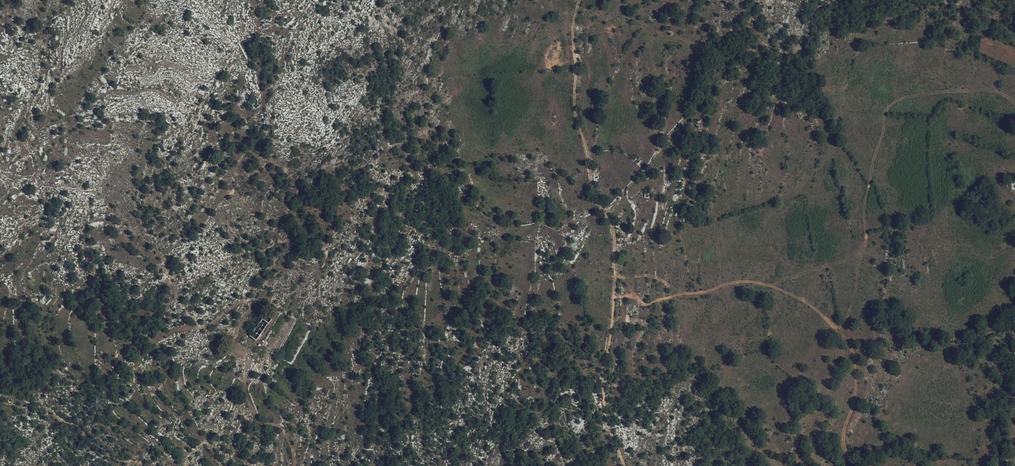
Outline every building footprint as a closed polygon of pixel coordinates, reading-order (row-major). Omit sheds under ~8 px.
[(260,315),(254,324),(256,326),(250,335),(257,340),(259,339),(262,334),(261,333),(273,318),(272,317),(275,313),(271,311),(269,314),(267,313),(263,318),(260,315)]
